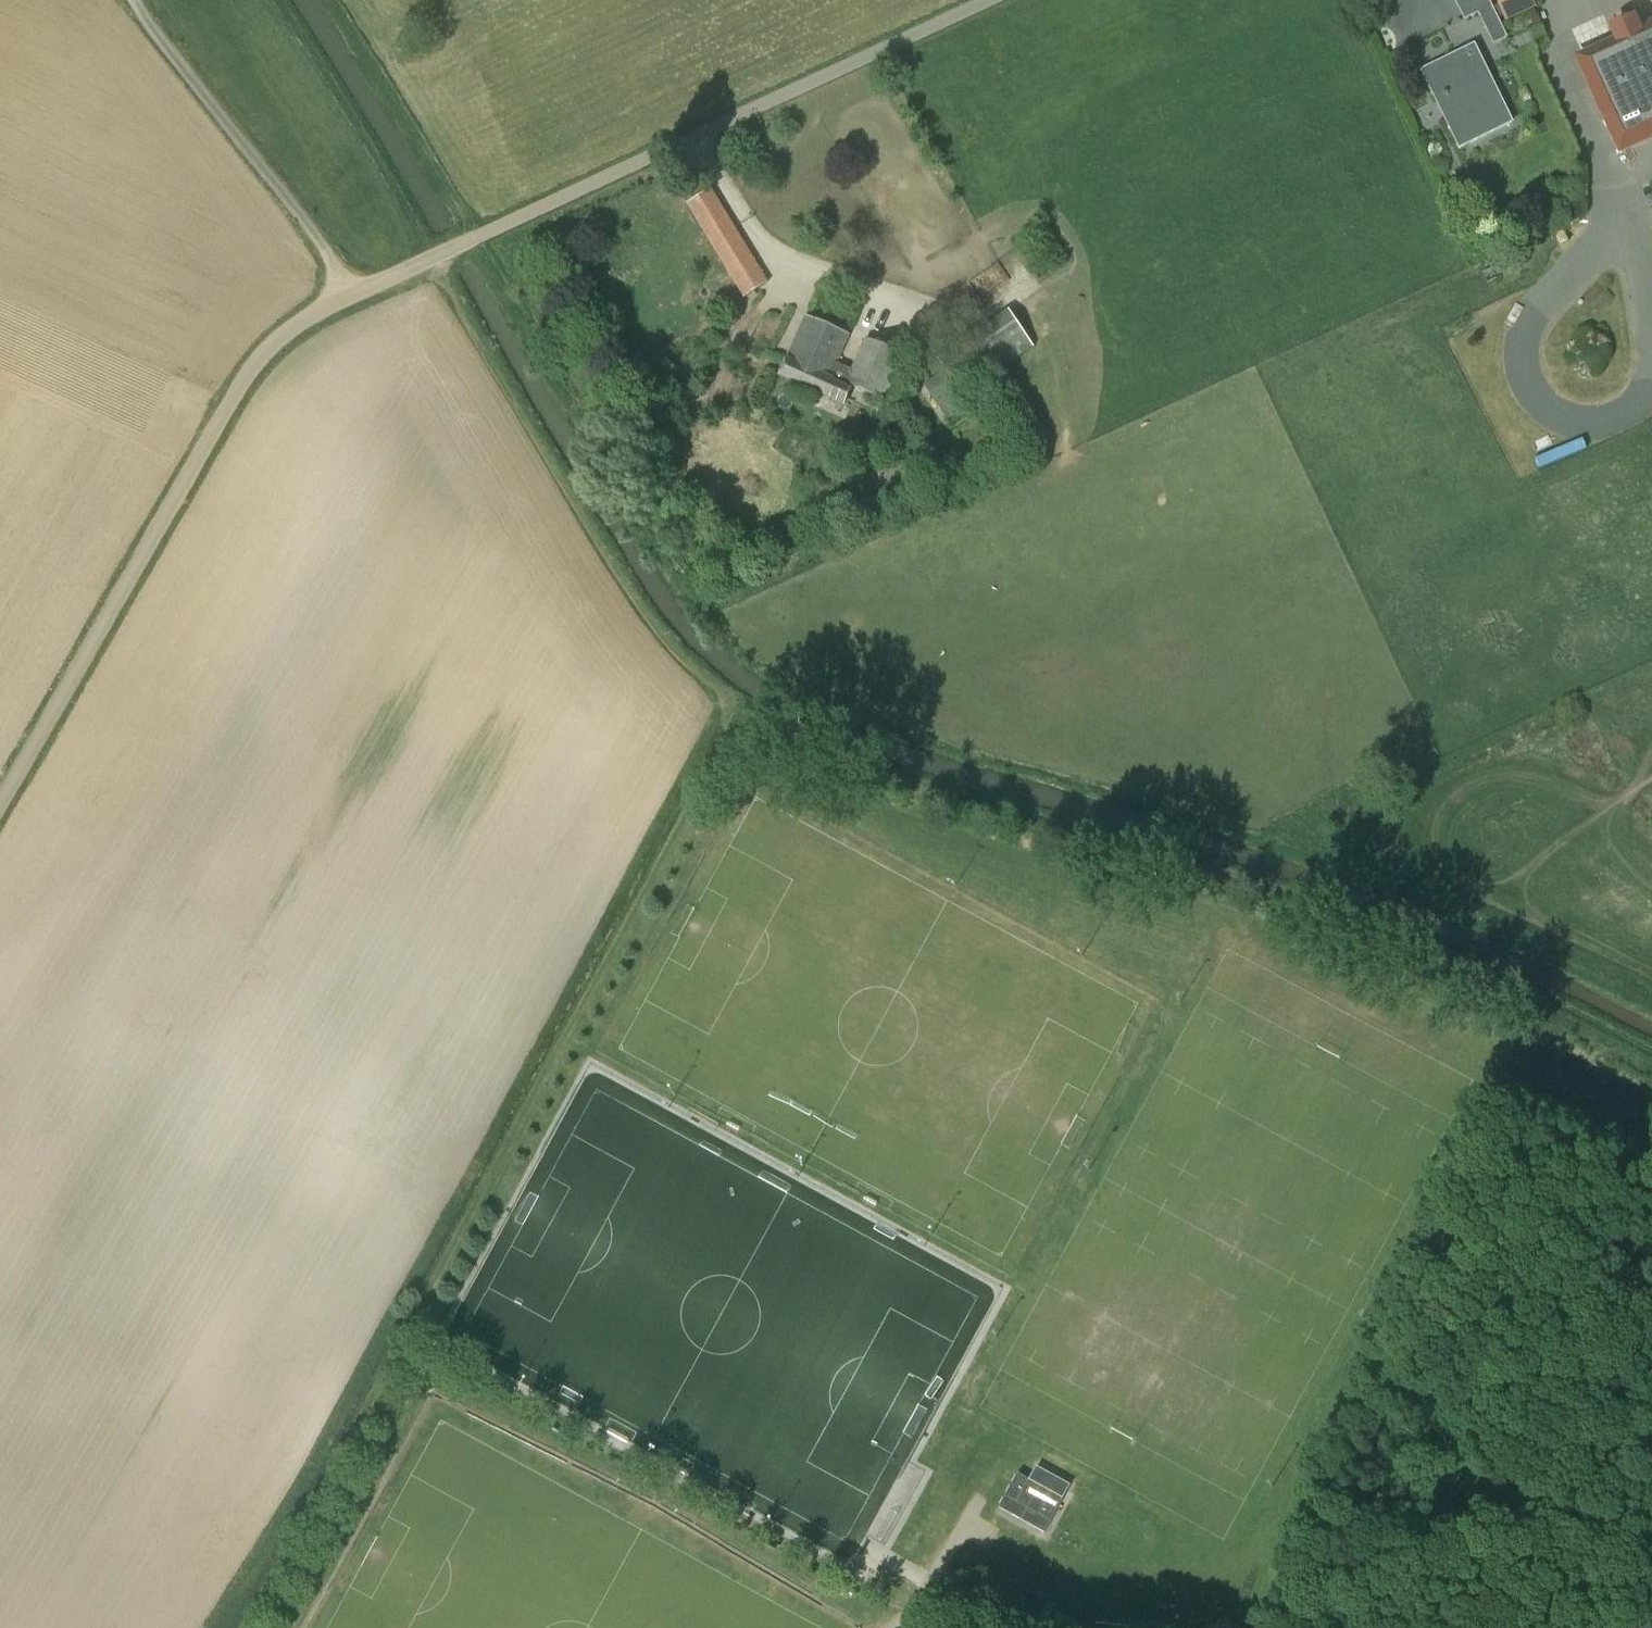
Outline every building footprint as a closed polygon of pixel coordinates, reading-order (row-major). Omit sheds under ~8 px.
[(1489,0),(1454,0),(1464,21),(1479,14),(1494,45),(1508,38),(1489,0)] [(1533,0),(1496,0),(1506,23),(1537,9),(1533,0)] [(1651,136),(1651,26),(1639,32),(1633,19),(1613,29),(1619,41),(1579,59),(1621,150),(1651,136)] [(1462,52),(1423,71),(1460,148),(1512,122),(1481,58),(1468,64),(1462,52)] [(712,189),(687,204),(744,299),(769,283),(712,189)] [(963,396),(1034,348),(1009,311),(938,359),(946,370),(923,385),(948,421),(970,406),(963,396)] [(780,376),(845,404),(852,388),(834,381),(835,378),(832,376),(850,335),(806,316),(780,376)] [(883,404),(895,408),(916,360),(865,338),(845,383),(884,401),(883,404)] [(1018,1473),(999,1508),(1045,1533),(1064,1499),(1018,1473)] [(941,1597),(949,1601),(953,1590),(946,1587),(941,1597)] [(997,1605),(974,1596),(970,1607),(992,1616),(997,1605)] [(1022,1615),(1000,1607),(996,1618),(1018,1626),(1022,1615)] [(1038,1611),(1029,1608),(1024,1621),(1034,1624),(1038,1611)]
